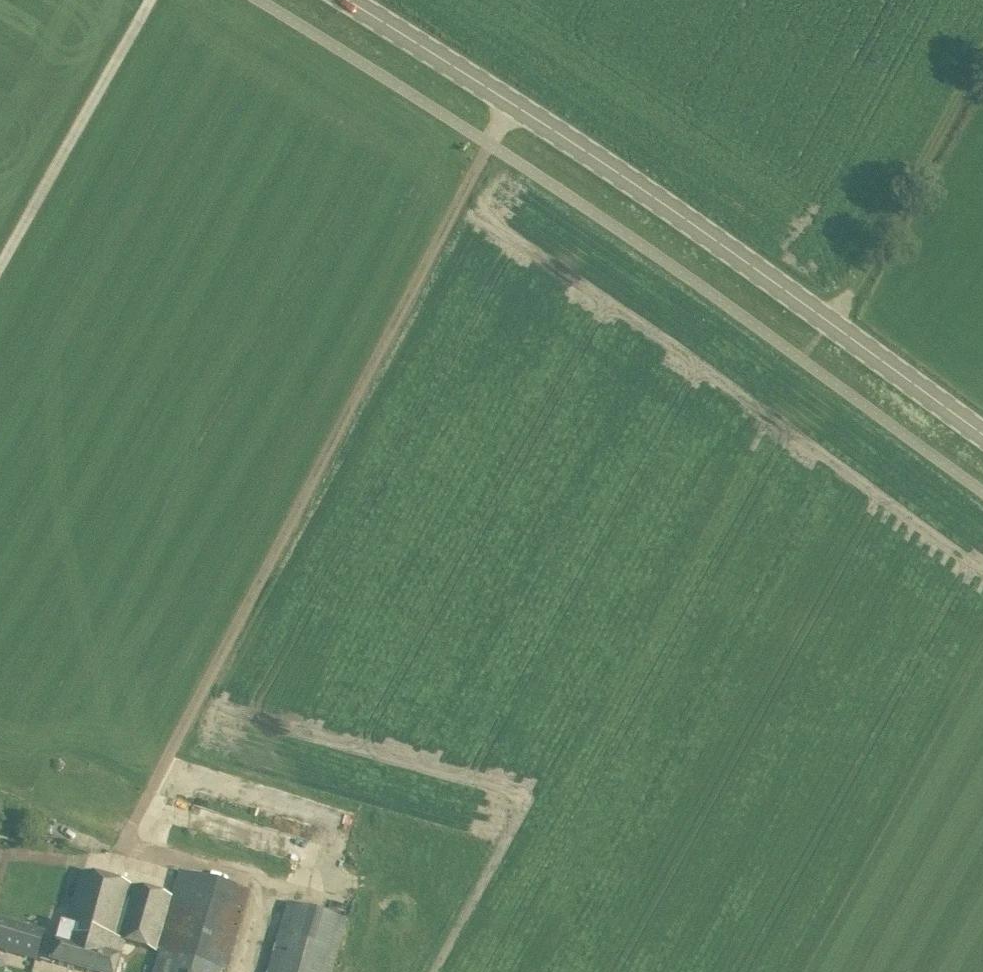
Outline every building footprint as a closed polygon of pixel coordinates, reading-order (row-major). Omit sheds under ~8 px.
[(15,843),(18,831),(17,831),(0,826),(0,839),(15,843)] [(83,871),(72,908),(67,925),(64,924),(60,939),(49,936),(42,960),(85,971),(118,971),(126,942),(163,953),(157,971),(222,971),(223,970),(228,971),(251,892),(180,872),(173,897),(83,871)] [(345,921),(288,904),(268,971),(331,971),(345,921)] [(45,932),(0,919),(0,952),(36,962),(45,932)]
